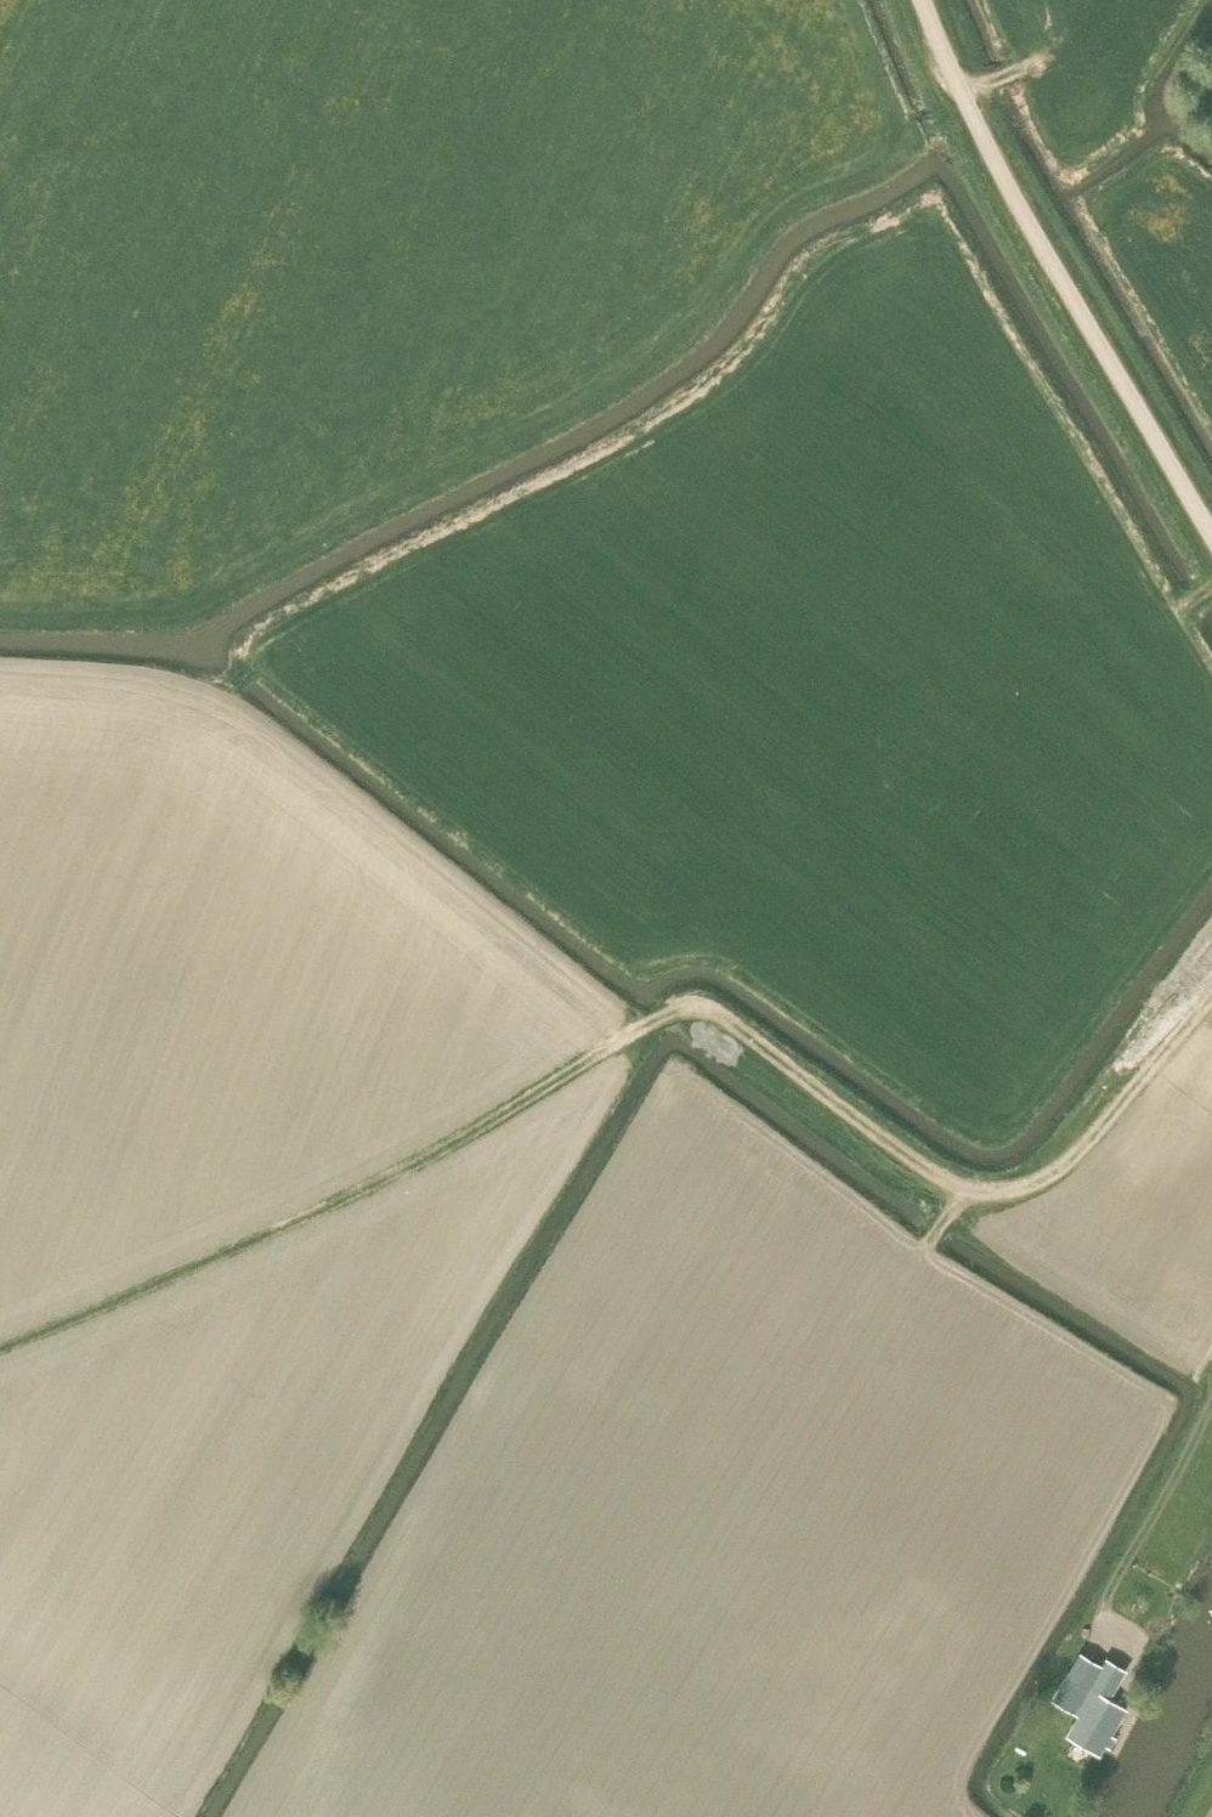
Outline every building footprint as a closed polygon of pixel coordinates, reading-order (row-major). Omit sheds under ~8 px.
[(1090,1683),(1101,1663),(1080,1651),(1052,1699),(1077,1713),(1065,1734),(1099,1754),(1105,1743),(1110,1746),(1116,1735),(1112,1733),(1128,1706),(1111,1696),(1090,1683)] [(1101,1663),(1090,1683),(1111,1696),(1127,1669),(1105,1656),(1101,1663)]
